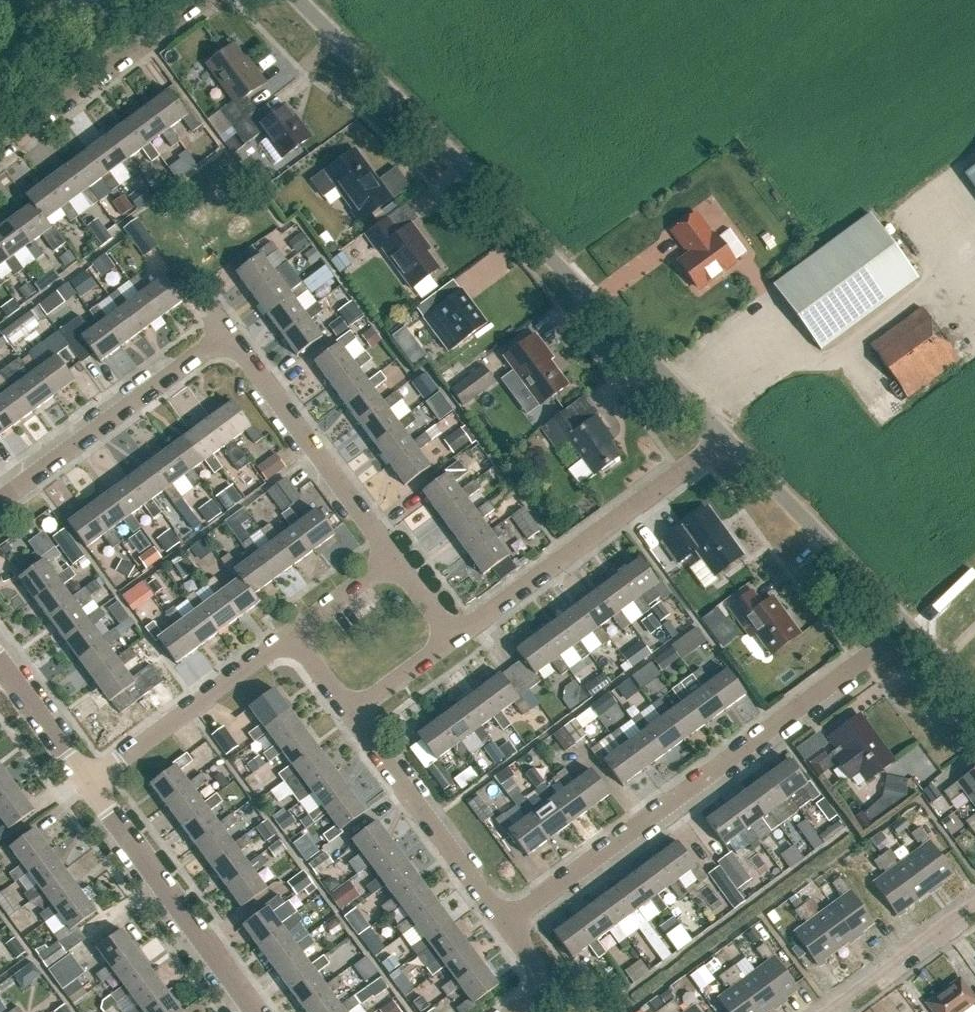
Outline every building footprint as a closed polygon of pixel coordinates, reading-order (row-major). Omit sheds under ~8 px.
[(222,112),(233,127),(256,110),(247,98),(267,83),(254,65),(251,67),(235,45),(207,66),(235,102),(222,112)] [(172,128),(184,119),(194,132),(202,126),(191,112),(188,114),(170,90),(149,105),(167,130),(171,127),(172,128)] [(151,143),(163,134),(173,147),(181,141),(172,128),(171,127),(167,130),(149,105),(129,120),(147,145),(151,143)] [(256,110),(233,127),(246,144),(265,130),(270,137),(259,145),(274,165),(285,157),(312,137),(301,123),(299,124),(285,105),(264,120),(256,110)] [(131,158),(143,149),(153,162),(161,156),(151,143),(147,145),(129,120),(108,135),(127,160),(130,157),(131,158)] [(110,173),(123,164),(132,177),(141,171),(131,158),(130,157),(127,160),(108,135),(88,150),(106,175),(110,172),(110,173)] [(234,154),(242,147),(233,136),(225,142),(234,154)] [(90,188),(102,179),(112,192),(120,186),(110,173),(110,172),(106,175),(88,150),(68,165),(86,190),(90,187),(90,188)] [(362,221),(393,198),(381,181),(378,183),(355,150),(326,171),(337,186),(362,221)] [(70,203),(82,194),(92,207),(100,201),(90,188),(90,187),(86,190),(68,165),(47,180),(66,205),(69,202),(70,203)] [(170,172),(176,181),(185,174),(179,165),(170,172)] [(964,175),(974,190),(974,167),(964,175)] [(337,186),(326,171),(313,180),(324,195),(337,186)] [(46,220),(62,209),(71,222),(80,216),(70,203),(69,202),(66,205),(47,180),(26,196),(32,204),(33,204),(45,221),(46,220)] [(125,194),(114,202),(122,215),(134,208),(125,194)] [(33,204),(32,204),(12,219),(30,243),(36,239),(37,239),(43,235),(55,251),(67,242),(54,225),(51,228),(46,220),(45,221),(33,204)] [(821,351),(918,279),(869,213),(772,285),(821,351)] [(713,234),(697,214),(674,231),(691,253),(681,261),(686,268),(686,272),(691,280),(695,281),(700,288),(736,259),(715,232),(713,234)] [(412,290),(440,269),(423,246),(426,243),(413,224),(400,234),(389,218),(366,235),(378,251),(382,248),(412,290)] [(0,228),(0,245),(10,258),(14,256),(26,247),(36,260),(45,254),(35,241),(37,239),(36,239),(30,243),(12,219),(0,228)] [(103,246),(113,239),(98,219),(88,226),(103,246)] [(124,230),(144,256),(157,246),(137,220),(124,230)] [(326,250),(328,253),(333,254),(336,252),(337,248),(334,244),(327,233),(318,238),(326,250)] [(301,251),(309,245),(300,234),(293,240),(301,251)] [(260,258),(237,275),(252,296),(277,278),(274,274),(265,261),(278,251),(272,243),(257,254),(260,258)] [(6,262),(16,275),(24,269),(14,256),(10,258),(0,245),(0,267),(6,262)] [(314,263),(321,258),(313,248),(307,254),(314,263)] [(65,267),(76,260),(69,251),(59,258),(65,267)] [(340,274),(352,264),(343,252),(331,261),(340,274)] [(99,274),(112,264),(105,254),(92,264),(99,274)] [(277,278),(252,296),(267,316),(292,298),(289,294),(303,284),(288,264),(274,274),(277,278)] [(322,284),(333,275),(326,266),(315,274),(322,284)] [(55,270),(36,285),(41,293),(61,278),(55,270)] [(86,272),(70,283),(81,299),(97,288),(86,272)] [(139,275),(131,281),(141,294),(141,295),(145,292),(163,317),(184,301),(165,276),(149,288),(139,275)] [(119,290),(110,296),(120,309),(121,310),(124,307),(143,332),(163,317),(145,292),(141,295),(141,294),(131,281),(119,290)] [(441,291),(418,308),(433,328),(450,351),(462,342),(487,324),(462,290),(461,292),(454,282),(441,291)] [(57,291),(65,303),(76,294),(67,283),(57,291)] [(292,298),(267,316),(282,336),(307,318),(303,313),(294,301),(308,291),(303,284),(289,294),(292,298)] [(26,300),(36,292),(31,286),(21,293),(26,300)] [(47,316),(60,307),(65,303),(57,291),(51,295),(39,305),(47,316)] [(20,309),(12,299),(0,309),(8,319),(20,309)] [(307,318),(282,336),(298,357),(322,339),(309,322),(323,312),(317,303),(303,313),(307,318)] [(121,310),(120,309),(108,318),(98,305),(90,311),(100,324),(100,325),(104,322),(122,347),(143,332),(124,307),(121,310)] [(38,323),(45,317),(37,306),(30,311),(35,319),(38,323)] [(908,399),(960,361),(921,307),(869,345),(908,399)] [(351,309),(328,325),(336,337),(359,320),(351,309)] [(30,311),(1,333),(7,340),(35,319),(30,311)] [(100,325),(100,324),(92,330),(81,316),(60,332),(61,333),(70,346),(81,362),(94,353),(101,362),(122,347),(104,322),(100,325)] [(407,316),(385,332),(390,338),(401,329),(402,330),(412,322),(407,316)] [(371,348),(382,340),(372,327),(361,336),(371,348)] [(315,363),(330,384),(355,365),(352,362),(353,361),(344,349),(357,340),(351,331),(337,341),(340,345),(315,363)] [(30,355),(22,361),(32,374),(32,375),(36,372),(54,397),(75,381),(57,356),(70,346),(61,333),(30,355)] [(543,405),(569,386),(542,349),(546,347),(536,334),(506,356),(543,405)] [(366,352),(353,361),(352,362),(355,365),(330,384),(345,404),(370,386),(367,382),(368,381),(360,370),(372,360),(366,352)] [(450,384),(461,376),(453,365),(442,373),(450,384)] [(482,365),(450,389),(463,406),(495,382),(482,365)] [(32,375),(32,374),(20,383),(10,370),(2,376),(11,389),(12,390),(16,387),(34,412),(54,397),(36,372),(32,375)] [(380,372),(368,381),(367,382),(370,386),(345,404),(359,424),(384,406),(382,402),(383,401),(375,390),(387,381),(380,372)] [(424,400),(438,389),(430,378),(416,389),(424,400)] [(11,389),(0,398),(0,408),(14,427),(34,412),(16,387),(12,390),(11,389)] [(396,392),(383,401),(382,402),(384,406),(359,424),(374,444),(399,426),(396,422),(398,421),(389,410),(402,401),(396,392)] [(447,402),(440,392),(433,398),(439,407),(447,402)] [(233,401),(211,417),(230,442),(234,439),(234,440),(246,431),(256,444),(264,438),(254,423),(250,426),(233,401)] [(14,427),(0,408),(0,436),(14,427)] [(569,411),(545,428),(561,450),(570,444),(582,461),(570,469),(582,486),(621,457),(606,436),(610,433),(598,417),(581,429),(569,411)] [(410,412),(398,421),(396,422),(399,426),(374,444),(389,464),(414,446),(411,443),(412,442),(404,431),(417,421),(410,412)] [(230,442),(211,417),(191,432),(209,457),(213,454),(213,455),(226,446),(229,449),(225,452),(239,472),(251,463),(234,440),(234,439),(230,442)] [(460,428),(443,440),(453,453),(470,441),(460,428)] [(223,468),(213,455),(213,454),(209,457),(191,432),(171,447),(189,472),(193,469),(193,470),(205,461),(215,474),(223,468)] [(419,451),(432,442),(425,432),(412,442),(411,443),(414,446),(389,464),(404,485),(430,466),(419,451)] [(203,483),(193,470),(193,469),(189,472),(171,447),(150,462),(168,487),(172,484),(173,485),(185,476),(195,489),(203,483)] [(521,466),(524,456),(514,453),(511,463),(521,466)] [(284,467),(277,457),(257,472),(265,482),(284,467)] [(423,492),(438,513),(463,496),(460,492),(451,480),(465,470),(458,461),(444,471),(447,475),(423,492)] [(182,498),(173,485),(172,484),(168,487),(150,462),(130,477),(148,502),(152,499),(152,500),(164,491),(174,504),(182,498)] [(162,513),(152,500),(152,499),(148,502),(130,477),(109,492),(127,517),(131,514),(132,515),(144,506),(154,519),(162,513)] [(301,497),(286,477),(267,492),(282,512),(301,497)] [(474,482),(460,492),(463,496),(438,513),(453,534),(478,515),(476,512),(467,499),(480,490),(474,482)] [(232,485),(216,496),(227,511),(242,499),(232,485)] [(141,528),(132,515),(131,514),(127,517),(109,492),(89,508),(107,532),(111,529),(111,530),(124,521),(133,534),(141,528)] [(182,498),(174,504),(182,515),(190,509),(182,498)] [(489,502),(476,512),(478,515),(453,534),(468,554),(493,536),(490,532),(482,520),(495,511),(489,502)] [(208,523),(222,513),(215,503),(201,514),(208,523)] [(511,517),(527,540),(541,530),(524,507),(511,517)] [(121,543),(111,530),(111,529),(107,532),(89,508),(68,523),(86,548),(103,536),(113,549),(121,543)] [(336,535),(317,510),(300,522),(291,509),(282,515),(292,528),(292,529),(296,526),(315,550),(336,535)] [(709,509),(674,535),(665,542),(681,563),(698,551),(715,574),(743,554),(709,509)] [(239,512),(225,522),(233,532),(246,522),(239,512)] [(497,540),(510,531),(504,522),(490,532),(493,536),(468,554),(483,575),(492,569),(499,580),(516,568),(508,557),(497,540)] [(292,529),(292,528),(280,537),(270,524),(262,530),(272,543),(272,544),(276,541),(295,565),(315,550),(296,526),(292,529)] [(44,530),(29,541),(41,557),(56,546),(44,530)] [(85,557),(64,530),(52,539),(72,566),(85,557)] [(142,552),(151,546),(140,531),(132,537),(142,552)] [(166,553),(180,543),(173,533),(159,543),(166,553)] [(196,557),(210,547),(203,538),(189,548),(196,557)] [(272,544),(272,543),(260,552),(250,539),(242,545),(251,558),(252,559),(256,556),(275,580),(295,565),(276,541),(272,544)] [(21,577),(19,579),(34,600),(59,582),(56,578),(57,578),(64,573),(55,560),(61,556),(55,548),(41,558),(36,552),(14,568),(21,577)] [(146,569),(161,559),(154,548),(138,558),(146,569)] [(252,559),(251,558),(239,567),(229,554),(221,560),(232,574),(235,572),(240,579),(241,579),(254,595),(275,580),(256,556),(252,559)] [(180,575),(192,567),(186,557),(174,565),(180,575)] [(638,598),(642,595),(654,586),(664,600),(672,594),(662,580),(658,582),(641,558),(620,573),(638,598)] [(129,578),(135,567),(125,562),(119,573),(129,578)] [(78,564),(72,568),(77,575),(83,571),(78,564)] [(72,598),(63,586),(76,576),(70,568),(64,573),(57,578),(56,578),(59,582),(34,600),(49,620),(74,602),(71,598),(72,598)] [(618,613),(621,610),(634,601),(644,615),(652,610),(642,595),(638,598),(620,573),(600,588),(618,613)] [(260,604),(254,595),(241,579),(240,579),(224,590),(215,577),(206,583),(216,596),(216,597),(220,594),(239,619),(260,604)] [(155,595),(163,589),(156,579),(148,585),(155,595)] [(87,618),(78,606),(91,596),(85,588),(72,598),(71,598),(74,602),(49,620),(64,640),(89,622),(86,618),(87,618)] [(597,627),(601,625),(614,615),(624,629),(631,624),(621,610),(618,613),(600,588),(579,603),(597,627)] [(775,655),(802,635),(775,597),(764,605),(754,591),(731,608),(752,637),(758,632),(775,655)] [(216,597),(216,596),(204,605),(194,592),(186,598),(196,611),(196,612),(200,609),(219,634),(239,619),(220,594),(216,597)] [(581,639),(593,631),(603,645),(611,639),(601,625),(597,627),(579,603),(559,617),(577,642),(581,639)] [(669,617),(659,605),(651,611),(660,623),(669,617)] [(196,612),(196,611),(183,620),(174,607),(166,613),(175,626),(176,627),(180,624),(198,648),(219,634),(200,609),(196,612)] [(102,638),(93,626),(106,616),(100,608),(87,618),(86,618),(89,622),(64,640),(79,660),(104,642),(101,639),(102,638)] [(592,653),(581,639),(577,642),(559,617),(539,632),(557,657),(560,654),(573,645),(583,660),(592,653)] [(661,629),(652,617),(641,624),(650,637),(661,629)] [(176,627),(175,626),(163,635),(153,622),(145,628),(156,642),(159,639),(177,664),(198,648),(180,624),(176,627)] [(117,658),(108,646),(121,637),(115,628),(102,638),(101,639),(104,642),(79,660),(94,681),(119,663),(116,659),(117,658)] [(557,657),(539,632),(518,647),(525,657),(513,665),(530,688),(542,680),(536,672),(552,660),(563,674),(571,668),(560,654),(557,657)] [(671,645),(680,658),(691,650),(682,638),(671,645)] [(639,662),(650,654),(643,646),(633,654),(639,662)] [(120,713),(163,681),(151,664),(131,678),(123,666),(136,657),(130,649),(117,658),(116,659),(119,663),(94,681),(109,702),(110,700),(120,713)] [(661,671),(668,666),(661,655),(654,661),(661,671)] [(620,666),(625,673),(631,668),(626,662),(620,666)] [(530,688),(513,665),(501,674),(500,672),(479,688),(498,713),(502,710),(514,701),(524,715),(532,709),(522,695),(530,688)] [(693,675),(703,688),(707,685),(726,711),(747,696),(728,670),(712,682),(702,668),(693,675)] [(632,676),(640,687),(647,682),(639,671),(632,676)] [(601,690),(610,683),(603,674),(594,680),(601,690)] [(574,709),(590,697),(576,678),(559,690),(574,709)] [(624,698),(636,688),(629,678),(616,688),(624,698)] [(707,685),(703,688),(691,697),(682,684),(673,690),(683,703),(687,700),(705,726),(726,711),(707,685)] [(262,725),(249,734),(254,742),(268,732),(265,728),(290,709),(275,688),(249,707),(262,725)] [(498,713),(479,688),(459,702),(478,728),(481,725),(494,716),(503,730),(512,724),(502,710),(498,713)] [(600,716),(612,707),(603,696),(591,705),(600,716)] [(687,700),(683,703),(671,712),(661,699),(654,704),(663,718),(666,715),(685,740),(705,726),(687,700)] [(461,740),(474,731),(484,745),(492,739),(481,725),(478,728),(459,702),(439,717),(457,743),(461,740)] [(276,744),(264,754),(270,762),(283,753),(279,748),(305,729),(290,709),(265,728),(268,732),(276,744)] [(685,740),(666,715),(663,718),(650,727),(641,714),(632,720),(642,733),(646,730),(664,755),(685,740)] [(576,743),(586,736),(584,733),(592,728),(582,715),(574,720),(565,727),(576,743)] [(457,743),(439,717),(418,733),(436,758),(453,746),(463,760),(471,754),(461,740),(457,743)] [(831,738),(839,749),(832,754),(838,762),(850,778),(861,770),(868,780),(867,781),(868,781),(895,761),(865,721),(864,722),(860,717),(843,729),(831,738)] [(224,727),(212,735),(226,754),(238,746),(224,727)] [(576,743),(564,727),(553,735),(565,751),(576,743)] [(646,730),(642,733),(630,742),(620,728),(611,734),(622,748),(626,745),(644,770),(664,755),(646,730)] [(291,765),(279,774),(285,782),(297,773),(294,769),(320,750),(305,729),(279,748),(283,753),(291,765)] [(821,730),(796,746),(804,758),(829,742),(821,730)] [(644,770),(626,745),(622,748),(611,734),(600,743),(592,749),(602,763),(605,761),(623,785),(644,770)] [(211,765),(221,757),(207,738),(196,746),(211,765)] [(506,761),(517,752),(509,741),(498,749),(504,758),(506,761)] [(495,764),(504,758),(498,749),(492,742),(483,749),(495,764)] [(822,748),(804,762),(816,777),(824,772),(817,763),(828,756),(822,748)] [(297,773),(285,782),(299,803),(312,793),(309,790),(335,771),(320,750),(294,769),(297,773)] [(176,765),(151,784),(166,805),(192,787),(190,783),(180,771),(193,761),(187,753),(174,763),(176,765)] [(253,773),(265,764),(259,756),(246,765),(253,773)] [(790,760),(769,775),(787,800),(791,797),(799,809),(812,801),(813,802),(821,796),(811,782),(807,784),(790,760)] [(426,768),(441,788),(451,781),(436,761),(426,768)] [(472,766),(455,777),(461,788),(479,776),(472,766)] [(3,768),(0,771),(0,802),(18,789),(3,768)] [(557,774),(567,788),(571,785),(589,810),(610,794),(592,769),(575,782),(565,769),(557,774)] [(974,799),(974,769),(943,792),(950,801),(959,794),(957,792),(962,789),(972,801),(974,799)] [(321,806),(308,815),(314,823),(327,814),(324,810),(350,791),(335,771),(309,790),(312,793),(321,806)] [(507,772),(495,781),(500,789),(513,781),(507,772)] [(222,773),(215,777),(223,787),(229,783),(222,773)] [(530,780),(536,788),(545,781),(539,773),(530,780)] [(192,787),(166,805),(181,825),(207,807),(204,804),(195,791),(208,782),(202,774),(190,783),(192,787)] [(769,775),(748,790),(767,815),(771,812),(783,803),(793,817),(801,811),(799,809),(791,797),(787,800),(769,775)] [(907,788),(885,783),(883,797),(882,799),(900,803),(904,804),(907,788)] [(571,785),(567,788),(555,796),(546,784),(537,790),(546,802),(550,800),(568,825),(589,810),(571,785)] [(932,803),(941,796),(932,784),(922,790),(932,803)] [(18,789),(0,802),(0,816),(5,823),(0,827),(0,838),(11,830),(9,827),(33,809),(18,789)] [(568,825),(550,800),(546,802),(537,790),(524,799),(519,793),(512,799),(517,805),(526,817),(530,815),(548,840),(568,825)] [(748,790),(728,805),(746,830),(750,827),(762,818),(772,832),(779,826),(780,825),(771,812),(767,815),(748,790)] [(336,826),(323,835),(329,843),(343,833),(341,830),(365,812),(350,791),(324,810),(327,814),(336,826)] [(267,810),(276,803),(269,793),(260,799),(267,810)] [(207,807),(181,825),(196,846),(222,827),(219,824),(210,811),(223,802),(217,794),(204,804),(207,807)] [(480,796),(470,804),(483,823),(494,815),(480,796)] [(823,797),(815,803),(820,810),(827,804),(823,797)] [(882,799),(883,797),(882,797),(863,814),(874,826),(900,803),(882,799)] [(707,820),(707,821),(725,845),(728,843),(737,855),(750,845),(751,847),(760,841),(750,827),(746,830),(728,805),(707,820)] [(863,830),(871,824),(861,812),(853,818),(863,830)] [(262,813),(251,821),(257,828),(267,820),(262,813)] [(530,815),(526,817),(514,826),(504,813),(496,819),(506,833),(509,831),(527,855),(548,840),(530,815)] [(283,831),(292,824),(285,814),(275,821),(283,831)] [(222,827),(196,846),(211,866),(236,847),(234,845),(225,832),(238,822),(232,815),(219,824),(222,827)] [(974,827),(974,816),(974,815),(965,822),(971,830),(974,827)] [(946,829),(954,824),(949,817),(941,822),(946,829)] [(394,839),(379,818),(354,837),(366,854),(353,864),(358,871),(371,861),(368,857),(394,839)] [(897,835),(910,826),(903,818),(891,827),(897,835)] [(797,826),(814,850),(823,843),(805,819),(797,826)] [(267,820),(257,828),(261,834),(272,826),(267,820)] [(826,843),(836,835),(827,823),(817,831),(826,843)] [(779,826),(772,832),(778,840),(785,834),(779,826)] [(15,881),(28,871),(26,868),(51,849),(35,828),(10,847),(22,863),(9,873),(15,881)] [(923,846),(911,856),(934,887),(953,873),(920,828),(911,834),(917,843),(920,842),(923,846)] [(236,847),(211,866),(226,887),(251,868),(249,865),(240,852),(253,843),(247,835),(234,845),(236,847)] [(409,859),(394,839),(368,857),(371,861),(381,874),(367,884),(373,891),(386,882),(383,878),(409,859)] [(274,858),(286,850),(280,841),(268,849),(274,858)] [(700,884),(709,878),(698,864),(695,866),(677,842),(657,857),(675,882),(679,879),(691,871),(700,884)] [(66,870),(51,849),(26,868),(28,871),(37,883),(24,893),(30,901),(43,891),(40,888),(66,870)] [(934,887),(911,856),(898,865),(895,860),(897,859),(890,849),(882,856),(915,901),(934,887)] [(327,852),(310,863),(317,873),(334,861),(327,852)] [(717,862),(737,889),(751,879),(731,852),(717,862)] [(251,868),(226,887),(241,908),(267,889),(255,873),(267,863),(262,856),(249,865),(251,868)] [(915,901),(882,856),(873,862),(880,871),(883,869),(886,874),(873,884),(896,915),(915,901)] [(688,893),(679,879),(675,882),(657,857),(636,872),(655,897),(658,895),(670,886),(680,899),(688,893)] [(424,880),(409,859),(383,878),(386,882),(396,895),(382,904),(388,912),(401,902),(398,898),(424,880)] [(718,867),(708,874),(722,893),(732,885),(718,867)] [(303,869),(287,881),(296,893),(312,881),(303,869)] [(56,908),(80,890),(66,870),(40,888),(43,891),(52,903),(38,913),(44,921),(58,911),(56,908)] [(668,908),(658,895),(655,897),(636,872),(616,887),(634,912),(638,909),(650,900),(660,914),(668,908)] [(329,878),(323,882),(330,892),(339,885),(336,880),(329,878)] [(832,905),(832,906),(855,937),(874,923),(873,922),(864,910),(841,878),(832,884),(822,891),(832,905)] [(439,900),(424,880),(398,898),(401,902),(410,915),(397,925),(404,933),(416,923),(414,920),(439,900)] [(616,887),(596,902),(614,927),(617,924),(630,915),(659,954),(667,948),(638,909),(634,912),(616,887)] [(0,893),(0,906),(9,918),(9,917),(19,910),(21,908),(6,888),(0,893)] [(331,896),(340,908),(351,901),(341,888),(331,896)] [(71,929),(96,911),(80,890),(56,908),(58,911),(67,924),(54,934),(59,942),(73,932),(71,929)] [(281,923),(272,911),(285,902),(279,893),(265,903),(267,907),(243,924),(258,945),(283,927),(281,923)] [(855,937),(832,906),(819,915),(815,910),(818,908),(811,899),(803,905),(836,951),(855,937)] [(454,921),(439,900),(414,920),(416,923),(425,936),(412,945),(418,953),(431,944),(428,940),(454,921)] [(627,938),(617,924),(614,927),(596,902),(575,917),(594,942),(597,939),(609,930),(619,944),(627,938)] [(836,951),(803,905),(794,912),(801,921),(803,919),(807,924),(794,933),(817,965),(836,951)] [(19,910),(9,917),(19,930),(29,923),(24,915),(23,915),(19,910)] [(768,915),(774,924),(781,919),(774,910),(768,915)] [(690,918),(701,934),(712,926),(700,911),(690,918)] [(298,947),(296,944),(286,931),(300,921),(294,913),(281,923),(283,927),(258,945),(273,966),(298,947)] [(336,934),(344,928),(337,917),(328,923),(336,934)] [(607,952),(597,939),(594,942),(575,917),(554,932),(573,957),(588,945),(598,959),(607,952)] [(353,926),(360,935),(370,927),(364,918),(353,926)] [(469,942),(454,921),(428,940),(431,944),(440,956),(427,966),(433,974),(446,964),(443,960),(469,942)] [(665,935),(677,951),(691,941),(679,925),(665,935)] [(113,968),(137,950),(122,929),(97,947),(110,965),(97,974),(102,983),(116,973),(113,968)] [(746,934),(753,944),(760,939),(753,929),(746,934)] [(368,946),(378,940),(371,930),(361,937),(368,946)] [(313,968),(310,964),(302,952),(315,942),(309,934),(296,944),(298,947),(273,966),(288,986),(313,968)] [(14,938),(6,943),(17,957),(25,952),(14,938)] [(47,968),(66,954),(57,941),(38,956),(47,968)] [(484,962),(469,942),(443,960),(446,964),(455,976),(442,986),(448,994),(461,985),(458,981),(484,962)] [(768,962),(756,971),(779,1003),(798,989),(765,943),(756,950),(762,959),(765,957),(768,962)] [(792,949),(799,959),(805,955),(798,945),(792,949)] [(152,970),(137,950),(113,968),(116,973),(125,985),(103,1001),(101,1008),(104,1011),(130,992),(127,989),(152,970)] [(86,972),(71,952),(49,969),(69,997),(84,986),(78,978),(86,972)] [(328,988),(325,984),(316,972),(330,962),(324,954),(310,964),(313,968),(288,986),(303,1006),(328,988)] [(369,955),(355,964),(366,981),(380,971),(369,955)] [(389,974),(400,965),(392,955),(381,963),(389,974)] [(711,975),(720,968),(714,960),(705,966),(711,975)] [(36,978),(41,974),(32,962),(27,966),(36,978)] [(484,962),(458,981),(461,985),(470,997),(457,1007),(460,1011),(467,1011),(477,1005),(474,1002),(499,983),(484,962)] [(756,971),(743,981),(739,976),(742,974),(735,965),(727,971),(757,1011),(767,1011),(779,1003),(756,971)] [(700,991),(714,980),(704,966),(690,976),(700,991)] [(152,970),(127,989),(130,992),(140,1005),(130,1011),(145,1011),(142,1009),(167,991),(152,970)] [(603,986),(591,970),(581,978),(593,994),(603,986)] [(727,971),(718,977),(725,986),(727,985),(731,989),(718,999),(727,1011),(757,1011),(727,971)] [(340,1004),(331,992),(344,982),(338,974),(325,984),(328,988),(303,1006),(307,1011),(338,1011),(343,1008),(340,1004)] [(367,988),(375,998),(388,988),(381,978),(367,988)] [(973,1004),(974,1007),(974,993),(972,995),(961,979),(945,991),(960,1011),(963,1011),(973,1004)] [(2,991),(11,984),(8,980),(0,987),(0,989),(2,991)] [(666,1005),(675,997),(669,989),(659,997),(666,1005)] [(167,991),(142,1009),(145,1011),(181,1011),(182,1011),(167,991)] [(945,991),(928,1003),(935,1011),(960,1011),(945,991)] [(360,1003),(353,994),(340,1004),(343,1008),(338,1011),(347,1011),(360,1003)] [(429,1010),(430,1003),(418,1000),(416,1007),(429,1010)] [(665,1006),(669,1011),(679,1011),(678,1011),(680,1009),(673,1000),(665,1006)] [(393,1001),(383,1008),(386,1011),(401,1011),(393,1001)]
